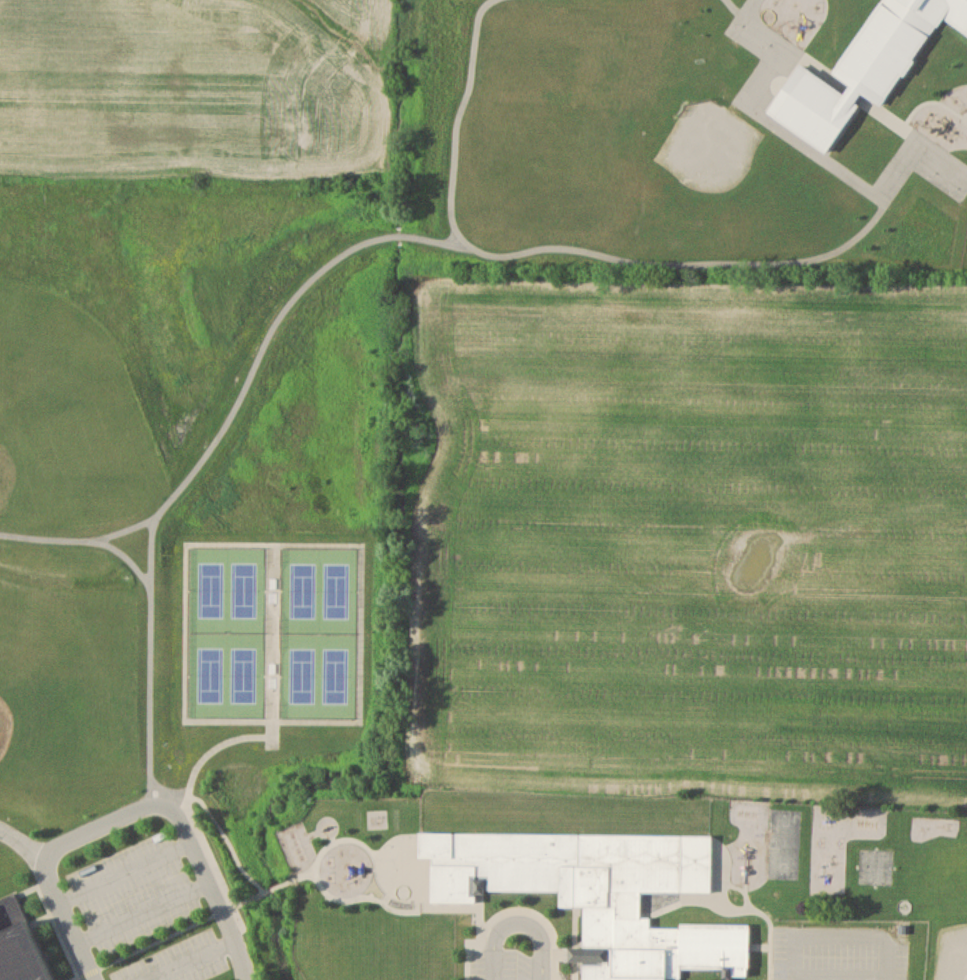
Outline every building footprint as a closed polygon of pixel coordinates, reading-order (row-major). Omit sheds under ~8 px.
[(585,947),(572,947),(578,979),(669,979),(669,978),(681,978),(682,970),(750,971),(751,926),(652,925),(652,919),(642,916),(642,892),(682,893),(683,835),(421,831),(421,855),(433,860),(432,902),(476,902),(476,875),(487,875),(487,890),(561,891),(561,906),(585,907),(585,947)] [(52,974),(55,979),(0,979),(0,897),(13,891),(18,902),(25,916),(34,935),(42,952),(52,974)]
